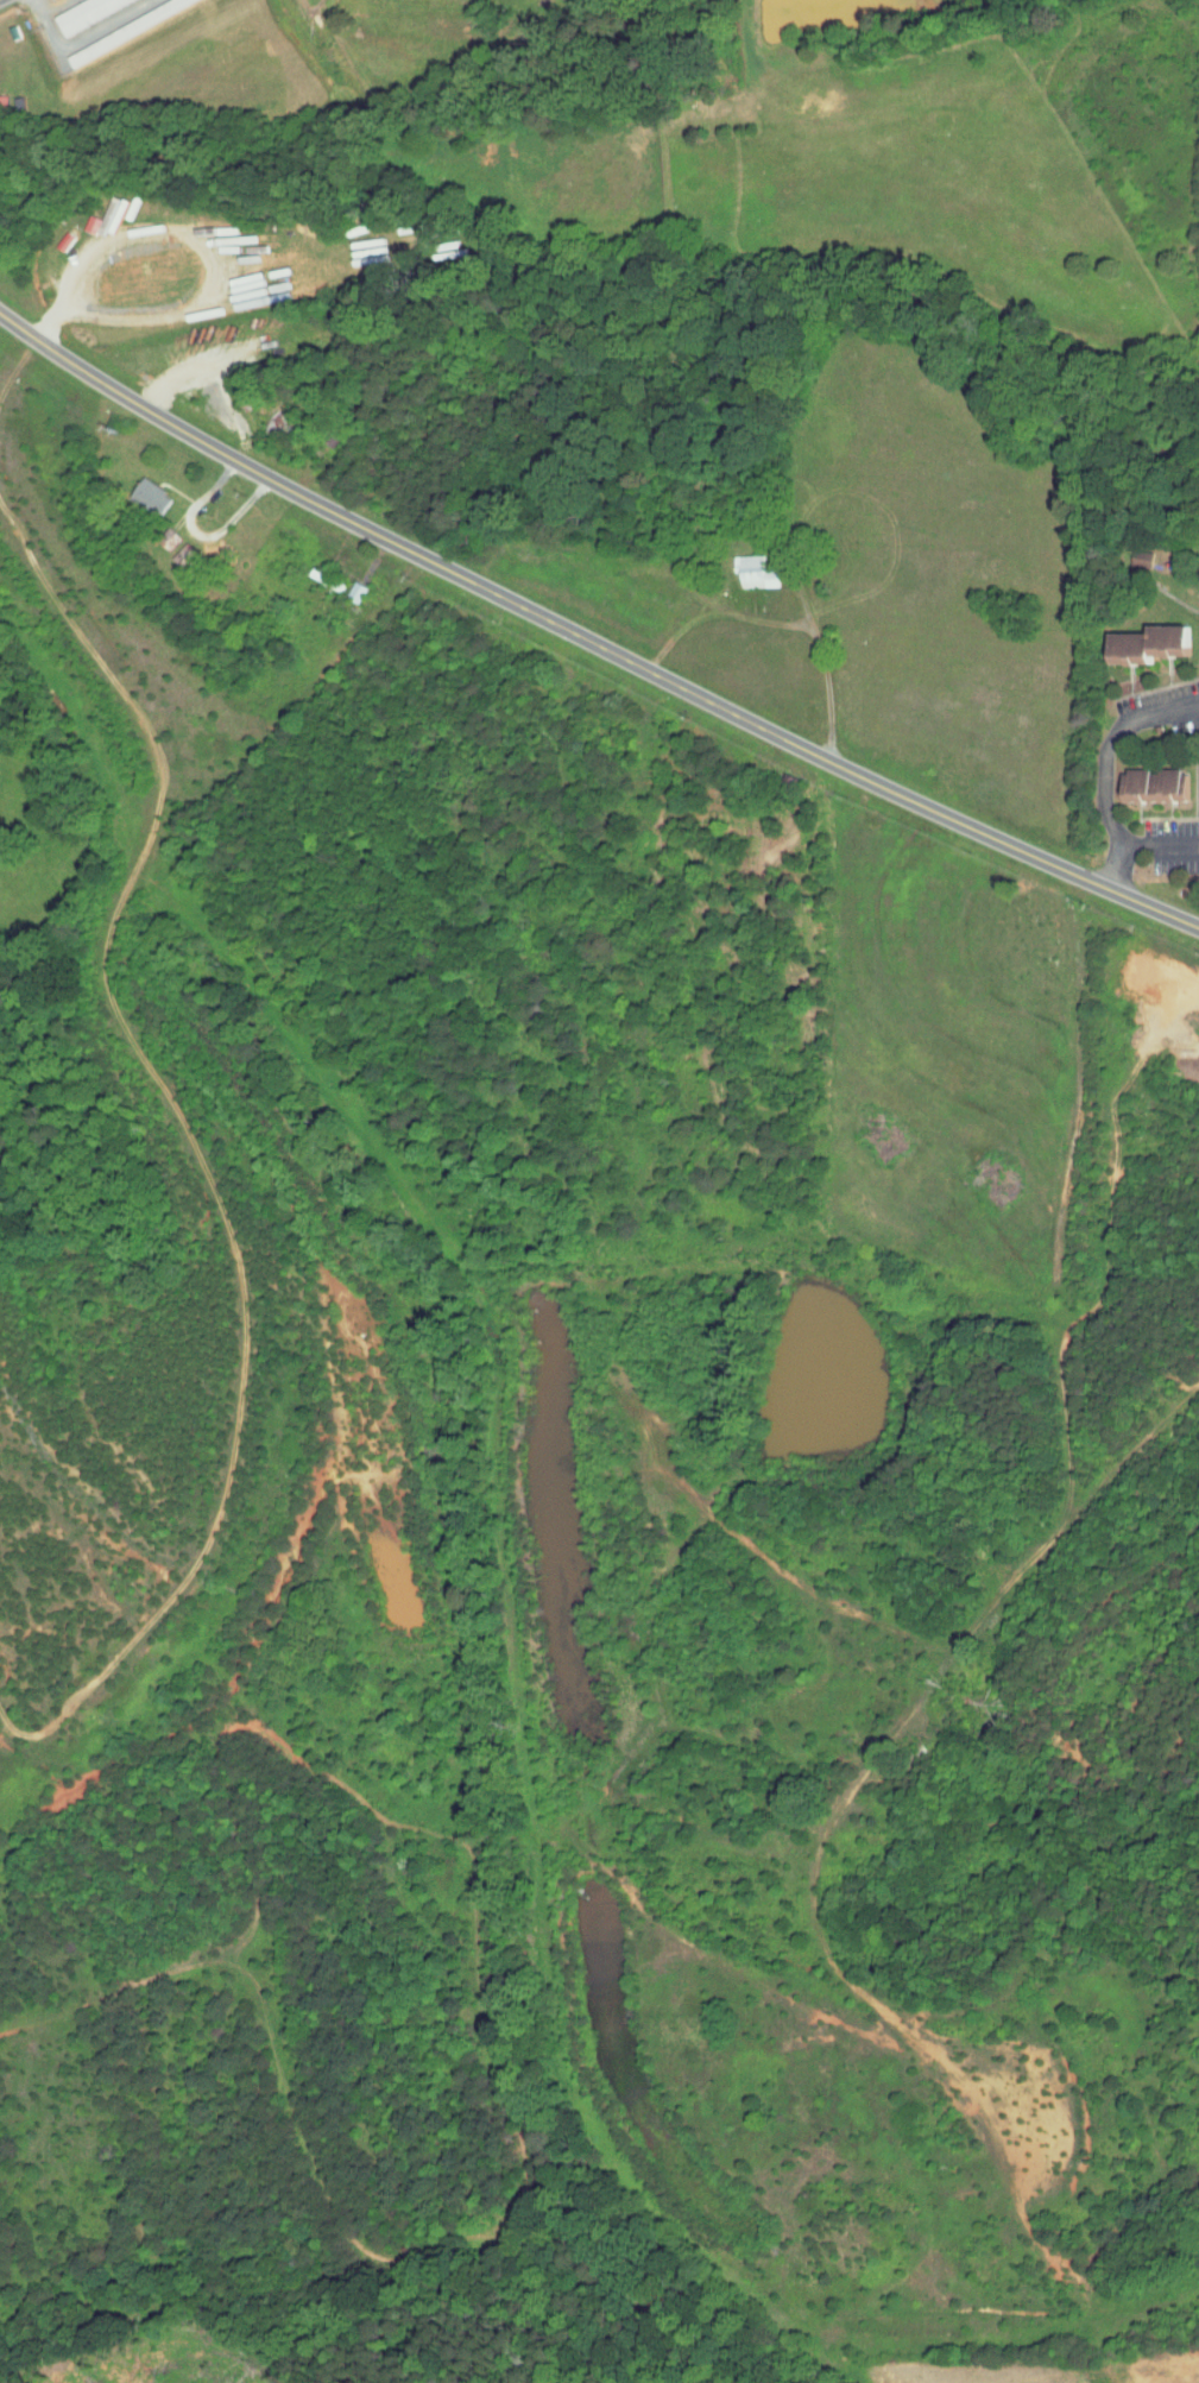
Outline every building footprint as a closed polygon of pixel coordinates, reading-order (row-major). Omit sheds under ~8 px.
[(43,8),(54,30),(111,0),(60,0),(43,8)] [(153,506),(163,488),(135,471),(124,489),(153,506)] [(1137,545),(1116,542),(1113,558),(1134,561),(1137,545)] [(732,581),(771,580),(771,564),(756,564),(756,547),(724,548),(725,567),(732,566),(732,581)] [(1175,648),(1175,617),(1123,618),(1123,624),(1080,625),(1081,657),(1137,656),(1137,649),(1175,648)] [(1173,795),(1173,763),(1103,762),(1102,794),(1173,795)] [(1183,763),(1183,793),(1198,793),(1198,762),(1183,763)]
